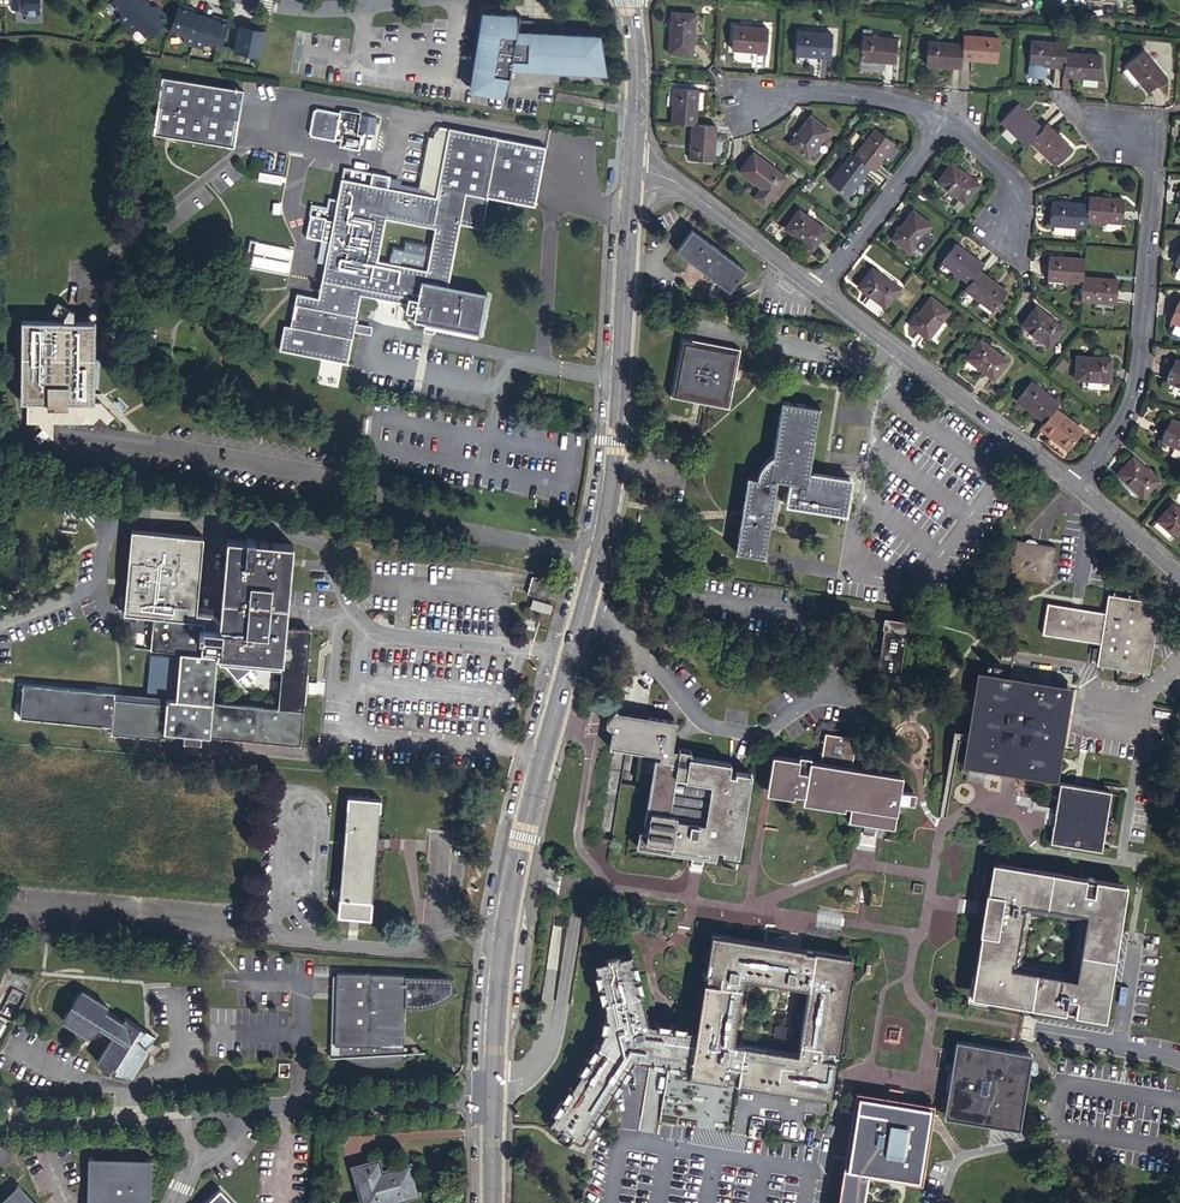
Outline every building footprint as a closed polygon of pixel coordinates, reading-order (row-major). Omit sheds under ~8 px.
[(12,4),(11,7),(24,7),(23,13),(39,14),(39,7),(40,7),(41,4),(41,1),(41,0),(0,0),(0,3),(12,4)] [(149,2),(146,0),(116,0),(114,2),(126,13),(122,18),(128,24),(149,2)] [(156,9),(149,2),(128,24),(135,31),(140,26),(151,38),(171,17),(163,10),(161,13),(156,8),(156,9)] [(191,7),(182,4),(173,31),(188,36),(186,42),(196,45),(205,17),(196,13),(196,12),(190,10),(191,7)] [(692,9),(671,8),(669,48),(690,50),(692,9)] [(519,13),(483,11),(475,67),(511,72),(512,61),(517,61),(516,63),(606,69),(600,33),(517,27),(519,13)] [(214,20),(205,17),(196,45),(205,48),(207,43),(222,48),(231,21),(222,18),(221,21),(214,18),(214,20)] [(764,22),(731,19),(729,43),(762,46),(764,22)] [(262,56),(268,28),(259,25),(258,28),(252,27),(252,24),(243,22),(237,50),(247,52),(247,51),(253,52),(253,53),(262,56)] [(829,27),(794,24),(792,47),(828,50),(829,27)] [(893,32),(859,29),(857,52),(892,55),(893,32)] [(997,32),(962,30),(961,37),(960,53),(995,55),(997,32)] [(926,58),(960,61),(960,53),(961,37),(928,34),(926,58)] [(1064,44),(1065,37),(1030,35),(1028,57),(1027,69),(1039,70),(1039,67),(1044,68),(1044,58),(1063,60),(1064,44)] [(1063,60),(1062,66),(1099,68),(1101,46),(1064,44),(1063,60)] [(1147,48),(1128,62),(1150,92),(1169,78),(1147,48)] [(509,86),(511,72),(475,67),(474,81),(473,87),(508,92),(509,86)] [(241,85),(162,72),(152,129),(232,142),(241,85)] [(673,82),(669,117),(692,119),(695,84),(673,82)] [(1033,128),(1044,117),(1019,95),(1003,112),(1027,134),(1033,128)] [(334,138),(339,110),(315,106),(312,108),(308,130),(310,133),(334,138)] [(812,110),(791,137),(807,151),(828,124),(812,110)] [(1075,136),(1049,112),(1044,117),(1033,128),(1059,152),(1075,136)] [(377,117),(362,114),(359,130),(374,133),(377,117)] [(711,155),(714,121),(692,119),(689,152),(711,155)] [(869,161),(871,163),(893,135),(876,123),(855,150),(869,161)] [(431,194),(444,125),(435,124),(429,131),(420,179),(389,173),(389,176),(385,176),(384,185),(431,194)] [(310,298),(310,295),(294,292),(288,325),(282,324),(278,349),(346,361),(351,329),(353,329),(354,325),(355,321),(353,321),(358,293),(403,301),(402,308),(408,309),(409,305),(411,306),(409,317),(421,319),(421,322),(430,323),(431,320),(474,328),(481,287),(442,281),(454,218),(468,220),(476,211),(480,200),(481,193),(530,201),(540,142),(444,125),(431,194),(384,185),(385,176),(386,173),(368,170),(366,182),(337,177),(329,221),(322,264),(316,296),(315,299),(310,298)] [(752,150),(787,172),(792,163),(758,141),(752,150)] [(855,150),(851,147),(831,174),(848,187),(869,161),(855,150)] [(737,167),(759,185),(770,194),(785,176),(751,150),(737,167)] [(954,154),(939,172),(967,195),(981,176),(954,154)] [(770,194),(759,185),(752,194),(762,203),(770,194)] [(1124,196),(1088,194),(1088,200),(1087,218),(1122,221),(1124,196)] [(1047,220),(1086,223),(1087,218),(1088,200),(1049,197),(1047,220)] [(476,211),(468,220),(476,222),(480,200),(476,211)] [(908,203),(887,228),(906,243),(911,238),(915,241),(925,230),(920,226),(927,217),(908,203)] [(797,206),(783,224),(809,245),(824,227),(797,206)] [(303,238),(318,241),(322,219),(307,217),(303,238)] [(314,263),(322,264),(329,221),(322,219),(318,241),(314,263)] [(691,227),(675,249),(730,287),(746,265),(691,227)] [(976,265),(980,261),(952,238),(937,257),(965,279),(976,265)] [(1082,274),(1084,255),(1045,252),(1043,276),(1082,280),(1082,274)] [(868,262),(854,280),(882,302),(896,284),(868,262)] [(209,267),(191,263),(189,269),(209,273),(209,267)] [(1002,286),(976,265),(965,279),(963,282),(988,304),(1002,286)] [(1082,280),(1080,298),(1116,301),(1117,277),(1082,274),(1082,280)] [(928,293),(905,320),(921,333),(943,305),(928,293)] [(1032,302),(1017,321),(1045,343),(1060,324),(1032,302)] [(136,308),(118,305),(116,315),(134,318),(136,308)] [(23,314),(22,392),(18,393),(18,422),(33,423),(42,431),(43,416),(71,416),(78,411),(85,418),(92,411),(99,418),(106,411),(93,398),(92,316),(23,314)] [(211,321),(197,319),(195,327),(210,329),(211,321)] [(354,325),(353,329),(366,331),(368,324),(355,321),(354,325)] [(740,349),(682,337),(670,396),(728,408),(740,349)] [(974,337),(961,354),(989,377),(1002,359),(974,337)] [(867,350),(857,343),(852,350),(862,357),(867,350)] [(1111,354),(1078,352),(1076,374),(1110,377),(1111,354)] [(1072,361),(1064,355),(1057,364),(1065,370),(1072,361)] [(1178,360),(1168,382),(1179,387),(1179,361),(1178,360)] [(1051,405),(1055,400),(1027,377),(1012,396),(1040,419),(1051,405)] [(819,408),(783,402),(773,454),(770,457),(766,461),(763,466),(759,473),(758,476),(748,475),(736,551),(764,555),(775,490),(786,492),(784,504),(846,514),(849,497),(847,497),(848,491),(845,490),(846,479),(809,473),(819,408)] [(1040,419),(1037,423),(1065,446),(1080,428),(1051,405),(1040,419)] [(1167,419),(1159,438),(1179,446),(1179,424),(1167,419)] [(1129,457),(1113,475),(1139,498),(1155,479),(1129,457)] [(1161,521),(1179,537),(1179,504),(1178,502),(1161,521)] [(160,739),(161,732),(177,734),(176,741),(200,743),(201,736),(301,745),(305,693),(318,694),(318,685),(306,684),(311,629),(283,626),(290,543),(253,539),(253,536),(244,535),(244,539),(234,538),(227,607),(225,622),(218,613),(201,612),(210,536),(135,528),(129,613),(159,616),(157,646),(186,649),(185,656),(177,655),(171,705),(120,700),(120,694),(23,685),(20,718),(111,727),(111,734),(160,739)] [(1059,548),(1019,542),(1017,557),(1014,556),(1012,567),(1015,567),(1013,579),(1053,585),(1055,574),(1057,574),(1059,563),(1057,562),(1059,548)] [(1108,614),(1050,605),(1045,635),(1103,645),(1100,666),(1151,675),(1163,604),(1111,597),(1108,614)] [(559,603),(540,598),(538,607),(557,612),(559,603)] [(909,627),(886,623),(877,677),(901,680),(909,627)] [(142,690),(120,694),(120,700),(171,705),(177,655),(147,646),(142,690)] [(1016,652),(1005,650),(1003,661),(1015,663),(1016,652)] [(1072,690),(981,675),(966,765),(1060,782),(1072,690)] [(677,724),(617,714),(617,710),(616,710),(608,722),(607,723),(607,724),(608,725),(608,726),(609,727),(610,728),(611,729),(613,729),(610,748),(642,754),(645,736),(671,740),(669,751),(673,752),(677,724)] [(857,739),(826,734),(821,764),(777,756),(771,795),(794,799),(795,795),(804,797),(803,804),(845,811),(846,807),(853,808),(850,823),(865,826),(864,834),(875,836),(876,827),(895,830),(900,804),(916,806),(917,795),(902,792),(904,777),(852,769),(857,739)] [(655,756),(644,826),(648,827),(646,834),(639,833),(636,848),(692,857),(691,864),(702,866),(704,859),(715,861),(717,850),(723,851),(723,854),(738,857),(751,779),(736,777),(735,780),(728,779),(729,775),(731,765),(690,757),(679,756),(679,752),(673,752),(669,751),(671,740),(645,736),(642,754),(655,756)] [(1113,794),(1062,785),(1052,844),(1103,853),(1113,794)] [(382,800),(350,796),(339,913),(371,916),(382,800)] [(1067,1012),(1073,1012),(1073,1011),(1104,1016),(1126,886),(995,864),(974,994),(1067,1010),(1067,1012)] [(803,947),(789,945),(787,948),(711,935),(704,981),(706,981),(705,984),(707,985),(699,1033),(647,1025),(630,956),(592,965),(602,1004),(603,1021),(602,1031),(595,1047),(577,1077),(547,1123),(557,1129),(555,1132),(556,1133),(557,1136),(565,1142),(569,1141),(571,1139),(580,1144),(604,1107),(609,1110),(615,1100),(611,1098),(635,1062),(693,1071),(693,1073),(726,1079),(726,1081),(737,1083),(736,1088),(825,1104),(832,1063),(834,1063),(834,1060),(836,1060),(852,959),(802,950),(803,947)] [(339,1057),(343,1057),(345,1059),(354,1064),(364,1067),(371,1068),(378,1068),(385,1067),(391,1065),(394,1064),(401,1061),(401,1053),(402,1008),(410,1009),(418,1009),(423,1008),(427,1007),(435,1005),(439,1003),(446,999),(453,993),(454,992),(451,992),(451,979),(403,978),(403,977),(335,972),(333,1044),(339,1044),(339,1057)] [(116,1038),(100,1063),(111,1076),(120,1062),(123,1063),(121,1067),(135,1076),(151,1051),(150,1049),(143,1041),(150,1031),(129,1017),(126,1022),(112,1013),(112,1006),(87,991),(81,995),(68,1015),(68,1022),(94,1038),(104,1030),(116,1038)] [(150,1049),(157,1036),(150,1031),(143,1041),(150,1049)] [(1032,1057),(957,1044),(945,1119),(1020,1132),(1032,1057)] [(857,1096),(839,1202),(863,1202),(868,1175),(921,1184),(932,1109),(901,1103),(902,1097),(890,1095),(889,1101),(857,1096)] [(152,1156),(88,1155),(87,1202),(151,1202),(152,1156)] [(355,1172),(363,1202),(397,1202),(419,1197),(411,1167),(382,1175),(379,1166),(355,1172)] [(18,1182),(0,1199),(0,1202),(38,1202),(18,1182)] [(220,1187),(202,1202),(236,1202),(220,1187)]
